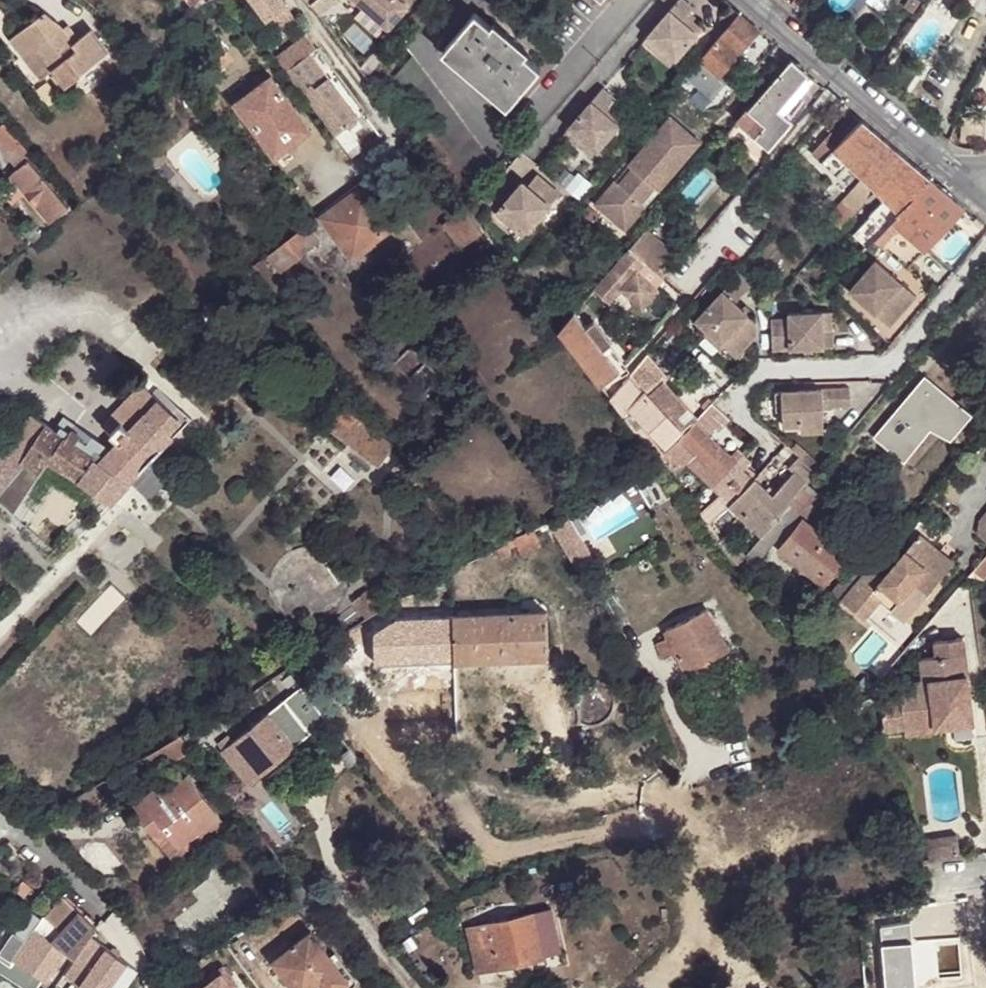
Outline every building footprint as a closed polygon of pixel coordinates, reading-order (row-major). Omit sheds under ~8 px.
[(283,1),(282,0),(255,0),(266,14),(283,1)] [(312,4),(319,13),(335,1),(334,0),(317,0),(312,4)] [(387,29),(411,0),(353,0),(387,29)] [(689,12),(692,8),(684,0),(677,0),(641,41),(654,52),(660,46),(675,59),(700,28),(691,20),(686,15),(689,12)] [(292,25),(297,20),(283,1),(266,14),(272,21),(283,13),(292,25)] [(739,13),(727,3),(717,16),(728,25),(739,13)] [(524,55),(513,45),(503,36),(491,26),(475,12),(445,47),(472,70),(484,80),(510,103),(539,68),(524,55)] [(283,13),(272,21),(280,33),(292,25),(283,13)] [(758,30),(739,13),(728,25),(699,59),(719,76),(719,75),(758,30)] [(66,60),(77,52),(79,51),(73,43),(63,28),(46,14),(24,31),(43,57),(52,70),(53,71),(55,69),(66,60)] [(503,36),(506,32),(494,22),(491,26),(503,36)] [(69,24),(63,28),(73,43),(80,37),(69,24)] [(79,51),(77,52),(83,62),(73,70),(61,78),(55,69),(53,71),(64,87),(111,51),(93,27),(80,37),(73,43),(79,51)] [(31,65),(43,57),(24,31),(11,40),(30,66),(31,65)] [(517,41),(506,32),(503,36),(513,45),(517,41)] [(319,50),(308,35),(280,58),(291,72),(311,56),(319,50)] [(528,51),(517,41),(513,45),(524,55),(528,51)] [(669,65),(675,59),(660,46),(654,52),(669,65)] [(83,62),(77,52),(66,60),(73,70),(83,62)] [(235,60),(227,52),(215,63),(222,70),(235,60)] [(291,72),(287,74),(337,139),(361,121),(311,56),(291,72)] [(41,78),(52,70),(43,57),(31,65),(41,78)] [(719,76),(699,59),(684,75),(712,99),(727,82),(719,75),(719,76)] [(61,78),(73,70),(66,60),(55,69),(61,78)] [(809,73),(793,60),(748,109),(750,110),(740,122),(751,132),(768,148),(792,121),(783,113),(778,108),(809,73)] [(482,81),(484,80),(472,70),(471,72),(482,81)] [(811,75),(809,73),(778,108),(783,113),(814,78),(811,75)] [(313,130),(271,76),(235,102),(275,157),(313,130)] [(607,107),(610,103),(613,99),(602,88),(565,133),(577,144),(584,136),(599,150),(623,120),(613,112),(607,107)] [(617,108),(610,103),(607,107),(613,112),(617,108)] [(700,142),(670,115),(627,164),(630,168),(617,182),(614,180),(592,204),(623,231),(644,207),(641,203),(654,188),(658,191),(700,142)] [(854,211),(876,187),(905,156),(867,124),(862,119),(861,118),(841,140),(831,131),(812,151),(835,174),(848,161),(865,176),(841,201),(853,212),(854,211)] [(32,157),(17,137),(4,121),(0,125),(0,147),(19,168),(25,164),(30,159),(32,157)] [(593,157),(599,150),(584,136),(577,144),(593,157)] [(129,148),(122,139),(113,146),(120,156),(129,148)] [(905,156),(876,187),(885,195),(900,210),(931,178),(911,161),(905,156)] [(19,168),(12,174),(52,222),(69,208),(30,159),(25,164),(19,168)] [(497,214),(514,228),(519,222),(529,231),(560,195),(536,175),(528,186),(523,183),(497,214)] [(894,216),(875,234),(905,265),(964,206),(931,178),(900,210),(894,216)] [(373,198),(364,186),(321,218),(352,258),(358,254),(360,256),(375,245),(373,242),(394,227),(386,215),(396,208),(383,189),(373,198)] [(894,216),(900,210),(885,195),(869,212),(869,214),(854,230),(868,243),(875,234),(894,216)] [(841,201),(828,216),(839,227),(840,227),(853,212),(841,201)] [(483,231),(469,212),(464,207),(444,222),(462,247),(483,231)] [(25,219),(18,225),(32,243),(40,236),(25,219)] [(519,222),(514,228),(510,234),(520,243),(529,231),(519,222)] [(308,224),(287,240),(293,246),(299,255),(320,240),(308,224)] [(631,247),(630,249),(645,262),(652,269),(656,272),(673,254),(646,229),(638,238),(631,247)] [(287,240),(263,258),(267,264),(271,261),(272,263),(293,246),(287,240)] [(630,249),(596,288),(611,303),(623,290),(643,308),(659,290),(638,271),(645,262),(630,249)] [(916,298),(876,261),(849,290),(891,327),(916,298)] [(775,285),(765,295),(771,301),(780,290),(775,285)] [(695,321),(736,358),(756,336),(755,322),(722,290),(695,321)] [(580,315),(588,306),(583,302),(580,305),(576,310),(580,315)] [(574,312),(558,331),(599,385),(621,370),(605,348),(613,342),(596,319),(587,325),(580,315),(576,310),(574,312)] [(800,312),(772,341),(773,350),(825,348),(824,331),(832,330),(832,311),(800,312)] [(771,319),(772,341),(800,312),(787,313),(787,318),(771,319)] [(833,348),(832,330),(824,331),(825,348),(833,348)] [(637,365),(654,386),(661,380),(642,359),(637,365)] [(637,365),(609,398),(643,444),(656,460),(668,447),(682,433),(663,413),(679,398),(661,380),(654,386),(637,365)] [(973,416),(926,375),(873,437),(904,465),(931,430),(951,442),(973,416)] [(120,422),(110,433),(110,435),(118,442),(99,463),(74,445),(80,437),(71,431),(65,439),(31,415),(0,451),(0,489),(24,461),(40,473),(50,459),(111,502),(186,424),(142,386),(113,416),(120,422)] [(849,388),(782,390),(783,410),(783,427),(801,426),(802,432),(823,432),(822,407),(849,407),(849,388)] [(737,405),(722,392),(703,411),(710,418),(717,425),(737,405)] [(693,421),(696,418),(679,398),(663,413),(682,433),(693,421)] [(392,447),(340,407),(326,427),(378,466),(392,447)] [(710,418),(703,411),(696,418),(693,421),(700,428),(710,418)] [(700,428),(693,421),(682,433),(668,447),(680,458),(707,484),(731,459),(700,428)] [(656,460),(643,444),(634,451),(644,467),(656,460)] [(668,447),(656,460),(657,462),(665,473),(680,458),(668,447)] [(795,457),(814,473),(819,468),(800,449),(793,455),(795,457)] [(791,475),(804,486),(814,473),(795,457),(788,464),(795,471),(791,475)] [(750,477),(731,459),(707,484),(720,497),(727,504),(728,505),(737,495),(750,477)] [(781,487),(793,498),(804,486),(791,475),(780,486),(781,487)] [(758,514),(770,526),(787,505),(793,498),(781,487),(771,497),(750,477),(737,495),(758,514)] [(793,498),(787,505),(797,512),(804,518),(811,507),(818,499),(804,486),(793,498)] [(699,493),(688,504),(705,526),(727,504),(720,497),(711,505),(699,493)] [(758,514),(737,495),(728,505),(748,525),(758,514)] [(751,549),(741,561),(749,569),(797,512),(787,505),(770,526),(761,537),(751,549)] [(978,522),(977,534),(985,542),(985,513),(978,522)] [(748,525),(761,537),(770,526),(758,514),(748,525)] [(550,529),(576,571),(592,561),(567,519),(550,529)] [(845,557),(800,522),(778,550),(822,586),(845,557)] [(539,548),(530,530),(512,540),(522,558),(539,548)] [(879,579),(866,568),(838,600),(860,619),(876,601),(901,622),(936,581),(923,569),(937,553),(916,535),(879,579)] [(728,557),(736,567),(741,561),(751,549),(741,541),(728,557)] [(509,554),(504,544),(495,549),(501,559),(509,554)] [(951,564),(937,553),(923,569),(936,581),(951,564)] [(975,566),(967,576),(977,579),(981,580),(985,574),(985,553),(975,566)] [(838,600),(866,568),(859,562),(831,594),(838,600)] [(977,579),(967,576),(968,589),(978,590),(977,579)] [(369,588),(378,602),(382,599),(373,585),(369,588)] [(664,629),(668,637),(676,652),(684,669),(726,648),(705,609),(664,629)] [(421,618),(423,650),(423,651),(453,650),(454,662),(547,658),(545,612),(421,618)] [(399,650),(423,650),(421,618),(398,618),(399,650)] [(676,652),(668,637),(657,642),(664,658),(676,652)] [(948,718),(949,729),(974,725),(963,640),(933,644),(935,659),(919,661),(921,680),(899,683),(901,699),(881,701),(885,732),(904,730),(904,726),(931,723),(931,720),(948,718)] [(266,713),(294,746),(326,719),(299,686),(266,713)] [(259,776),(294,746),(266,713),(232,743),(221,751),(220,752),(231,765),(241,756),(259,776)] [(933,731),(949,729),(948,718),(931,720),(931,723),(933,731)] [(933,731),(931,723),(904,726),(904,730),(905,737),(933,733),(933,731)] [(180,735),(131,765),(143,781),(192,749),(180,735)] [(216,746),(221,751),(232,743),(227,737),(216,746)] [(248,785),(259,776),(241,756),(231,765),(248,785)] [(156,787),(132,806),(145,823),(150,818),(163,835),(167,832),(178,846),(217,815),(186,776),(162,794),(156,787)] [(150,818),(145,823),(158,839),(174,859),(222,821),(217,815),(178,846),(167,832),(163,835),(150,818)] [(955,834),(924,839),(928,861),(959,857),(955,834)] [(34,890),(26,882),(20,889),(28,896),(34,890)] [(82,912),(83,911),(65,895),(54,906),(54,908),(48,916),(65,931),(82,912)] [(530,914),(541,957),(559,953),(549,910),(530,914)] [(77,958),(98,927),(82,912),(65,931),(57,941),(69,951),(68,952),(77,958)] [(485,924),(470,928),(466,929),(471,951),(475,950),(490,946),(495,968),(541,957),(530,914),(485,924)] [(39,928),(57,941),(65,931),(48,916),(45,920),(39,928)] [(68,952),(69,951),(57,941),(39,928),(29,942),(17,933),(0,957),(0,970),(27,987),(39,987),(45,979),(48,982),(68,952)] [(273,963),(294,987),(344,987),(351,982),(331,957),(311,932),(301,940),(296,935),(289,942),(293,946),(273,963)] [(66,976),(83,987),(111,987),(128,964),(92,939),(66,976)] [(475,950),(471,951),(475,973),(480,972),(495,968),(490,946),(475,950)] [(201,987),(233,987),(222,973),(201,987)]
